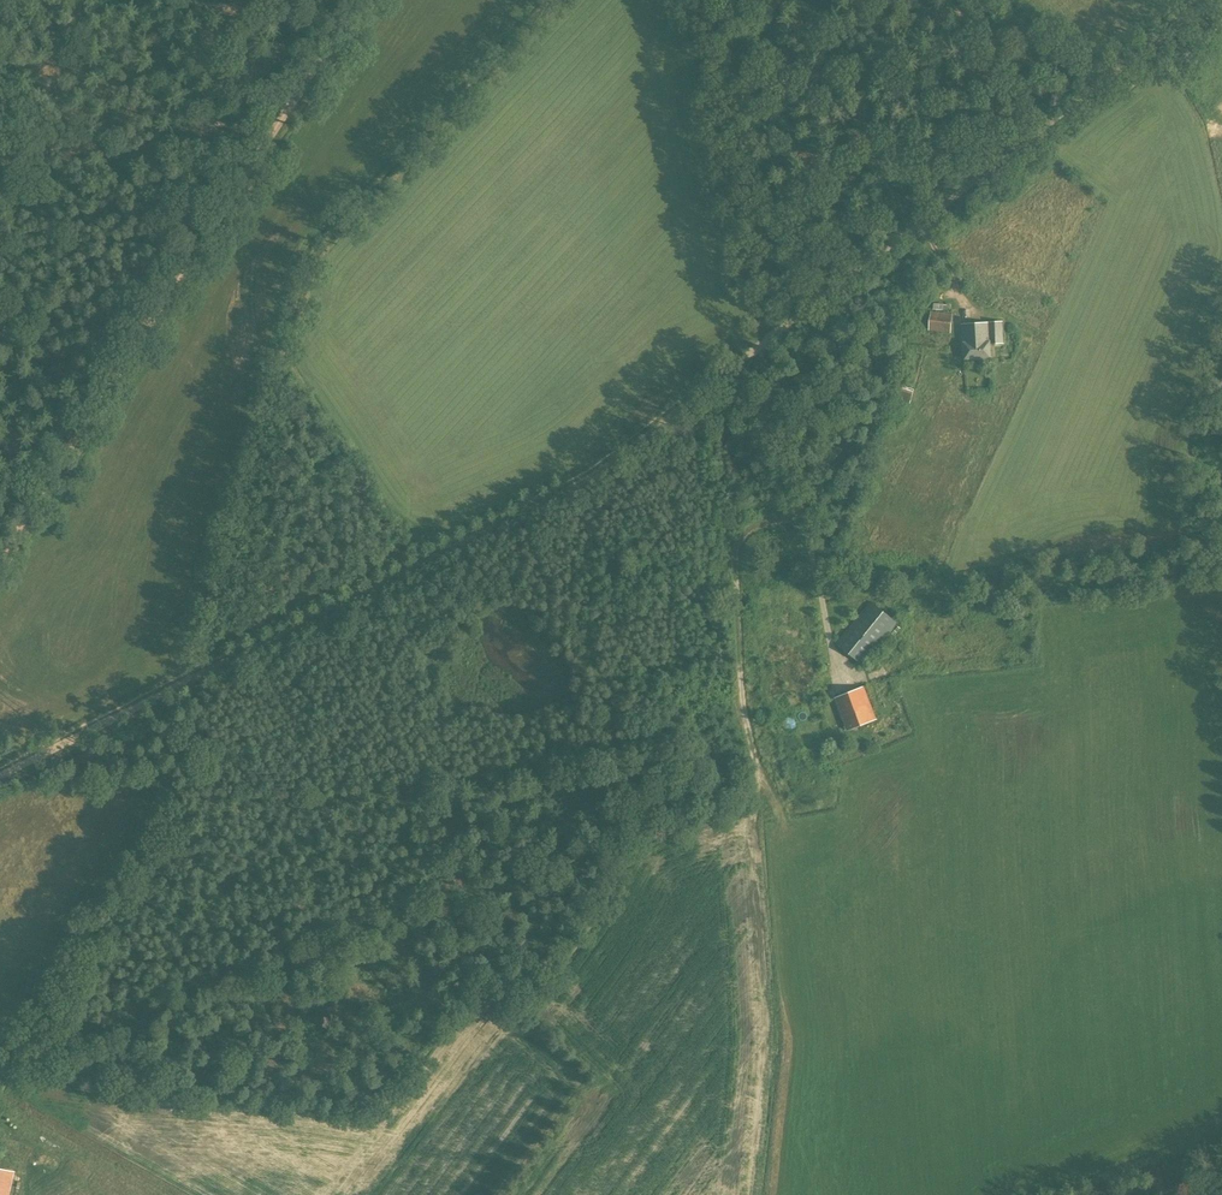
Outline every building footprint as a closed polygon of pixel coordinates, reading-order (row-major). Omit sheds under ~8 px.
[(1219,54),(1214,51),(1209,58),(1214,61),(1219,54)] [(940,334),(950,335),(953,314),(931,311),(929,330),(940,331),(940,334)] [(963,324),(965,359),(990,358),(990,344),(1003,344),(1001,322),(963,324)] [(914,389),(902,385),(898,399),(910,403),(914,389)] [(896,621),(870,599),(834,642),(861,664),(896,621)] [(836,698),(847,730),(886,716),(874,684),(836,698)] [(7,1180),(8,1148),(0,1148),(0,1180),(7,1180)]
